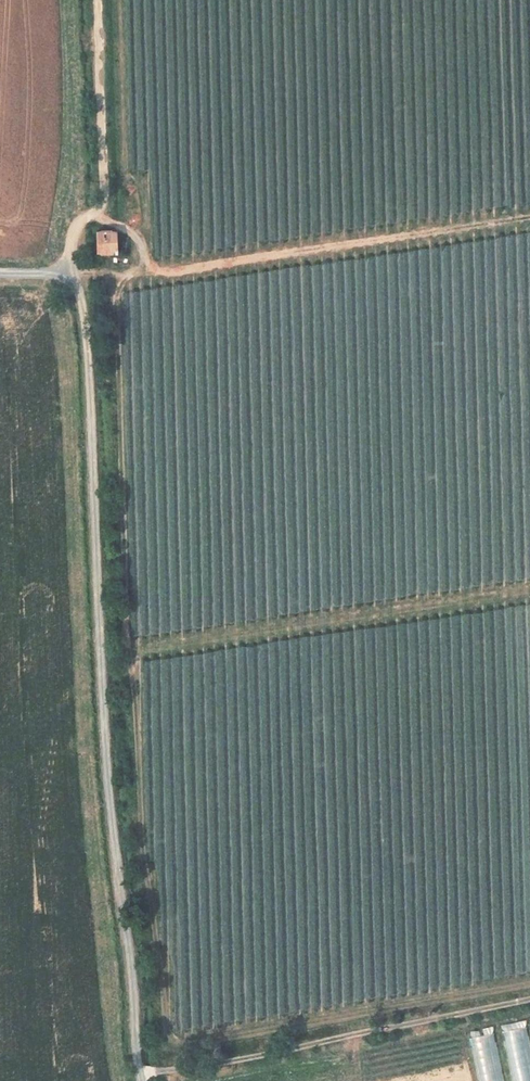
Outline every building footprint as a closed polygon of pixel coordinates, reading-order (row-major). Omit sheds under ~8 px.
[(98,256),(118,255),(117,231),(97,232),(98,256)] [(504,1023),(513,1080),(529,1080),(529,1029),(528,1019),(504,1023)] [(494,1026),(469,1030),(479,1080),(505,1080),(494,1026)]
